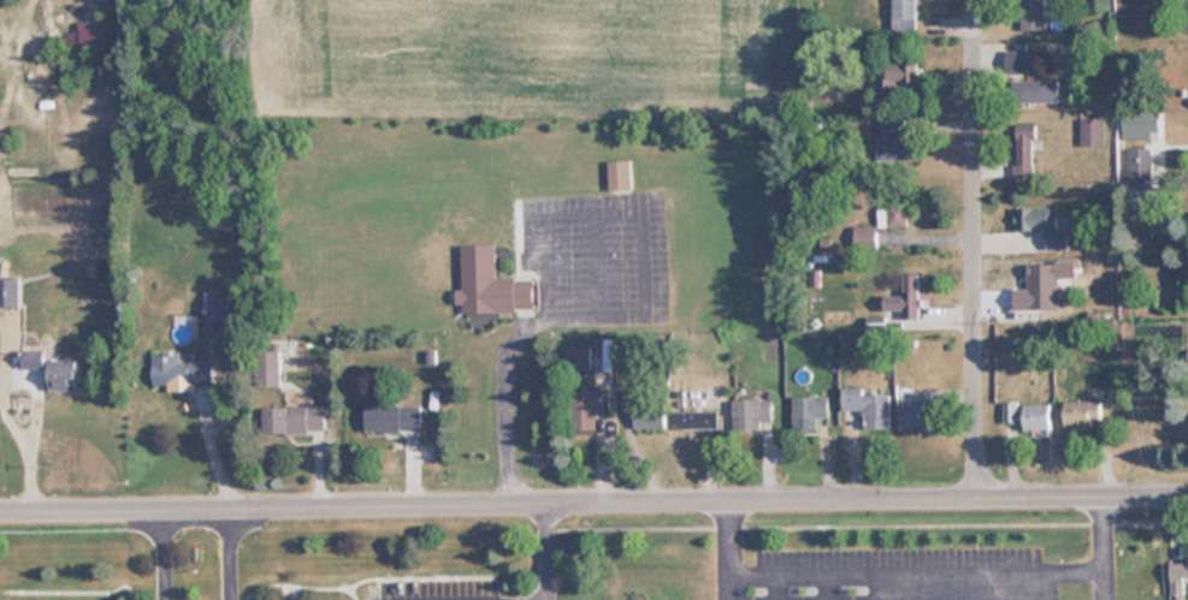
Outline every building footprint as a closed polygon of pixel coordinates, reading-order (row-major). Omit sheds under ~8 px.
[(894,29),(918,29),(918,0),(894,0),(894,29)] [(1047,29),(1047,0),(1023,0),(1023,29),(1047,29)] [(1027,52),(1027,44),(1005,44),(1005,73),(1040,73),(1040,52),(1027,52)] [(920,59),(888,59),(888,90),(920,90),(920,59)] [(1061,81),(1013,81),(1013,102),(1061,102),(1061,81)] [(1124,140),(1161,139),(1160,110),(1124,111),(1124,140)] [(882,118),(883,158),(916,157),(915,117),(882,118)] [(1081,118),(1081,146),(1104,146),(1104,118),(1081,118)] [(1038,124),(1016,124),(1016,177),(1038,177),(1038,124)] [(1130,149),(1130,178),(1157,178),(1157,149),(1130,149)] [(632,161),(609,161),(609,189),(632,189),(632,161)] [(908,227),(908,202),(879,202),(879,227),(908,227)] [(1018,209),(1018,230),(1046,230),(1046,250),(1068,250),(1068,231),(1057,232),(1056,208),(1018,209)] [(875,245),(874,228),(865,228),(866,246),(875,245)] [(496,245),(460,245),(462,312),(535,311),(535,278),(496,279),(496,245)] [(1045,307),(1045,272),(1065,272),(1065,255),(1021,255),(1021,307),(1045,307)] [(886,296),(885,312),(905,312),(905,319),(921,319),(922,275),(905,275),(904,296),(886,296)] [(18,307),(18,278),(0,278),(0,307),(18,307)] [(205,322),(230,322),(230,292),(205,292),(205,322)] [(590,369),(590,349),(572,349),(572,369),(590,369)] [(44,369),(44,351),(23,351),(23,369),(44,369)] [(281,351),(259,351),(259,387),(281,387),(281,351)] [(180,362),(180,354),(153,354),(153,386),(213,386),(213,362),(180,362)] [(77,359),(49,359),(49,389),(77,389),(77,359)] [(891,429),(891,394),(865,395),(865,388),(844,389),(844,411),(866,410),(866,429),(891,429)] [(572,431),(596,431),(596,412),(605,412),(605,391),(572,391),(572,431)] [(666,428),(666,402),(639,402),(639,391),(624,391),(624,411),(634,411),(634,428),(666,428)] [(900,404),(900,429),(935,429),(935,392),(912,392),(912,404),(900,404)] [(829,418),(829,397),(794,397),(794,430),(817,430),(817,418),(829,418)] [(773,400),(735,400),(735,429),(773,429),(773,400)] [(1066,403),(1066,427),(1104,427),(1104,403),(1066,403)] [(1024,430),(1053,430),(1053,404),(1005,404),(1005,423),(1024,423),(1024,430)] [(265,406),(265,433),(329,433),(329,406),(265,406)] [(423,406),(365,406),(365,432),(423,432),(423,406)] [(677,429),(720,429),(720,411),(677,411),(677,429)] [(1171,564),(1171,594),(1183,594),(1183,578),(1187,578),(1187,564),(1171,564)]
